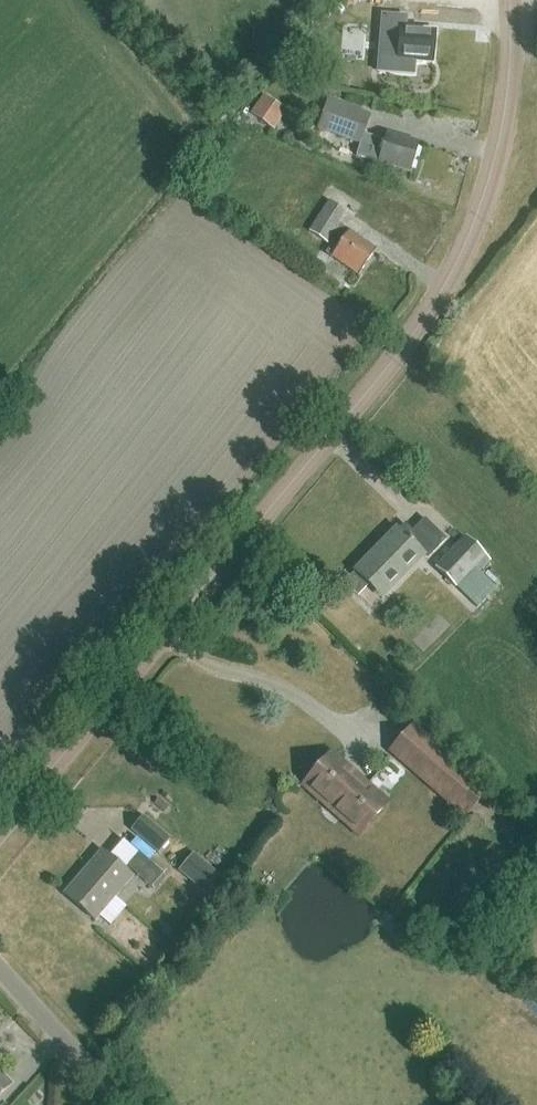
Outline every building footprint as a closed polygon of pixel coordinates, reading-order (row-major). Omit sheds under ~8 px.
[(382,15),(377,71),(413,74),(415,62),(432,63),(435,30),(405,28),(406,17),(382,15)] [(361,56),(323,53),(322,73),(359,76),(361,56)] [(251,109),(263,117),(274,99),(263,91),(251,109)] [(360,142),(356,155),(409,171),(418,142),(386,132),(383,140),(362,133),(368,115),(327,98),(316,125),(360,142)] [(347,212),(328,200),(309,231),(327,243),(329,240),(339,224),(347,212)] [(375,249),(348,230),(339,224),(329,240),(337,246),(336,247),(332,243),(326,252),(357,275),(375,249)] [(354,572),(344,583),(357,595),(367,585),(374,578),(387,591),(422,555),(427,560),(446,540),(424,519),(406,537),(397,528),(354,572)] [(491,561),(465,536),(435,567),(477,608),(496,589),(479,573),(491,561)] [(406,766),(408,764),(455,804),(476,780),(413,725),(389,752),(406,766)] [(357,836),(387,803),(331,753),(301,786),(357,836)] [(170,840),(143,816),(130,831),(157,854),(170,840)] [(63,895),(93,920),(130,877),(101,851),(63,895)] [(161,874),(136,852),(125,866),(150,888),(161,874)] [(193,854),(177,872),(205,896),(220,878),(193,854)] [(12,1084),(0,1070),(0,1095),(12,1084)]
